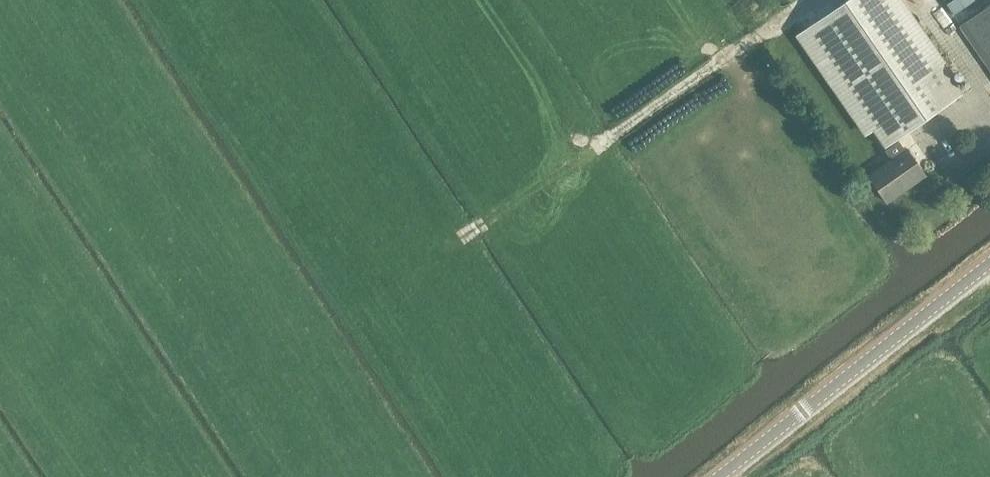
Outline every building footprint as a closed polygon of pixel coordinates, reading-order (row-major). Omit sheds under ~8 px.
[(960,94),(895,0),(850,0),(815,24),(895,139),(960,94)] [(960,26),(989,70),(989,5),(960,26)] [(886,201),(923,176),(906,151),(905,152),(898,141),(885,150),(893,161),(870,177),(886,201)]
